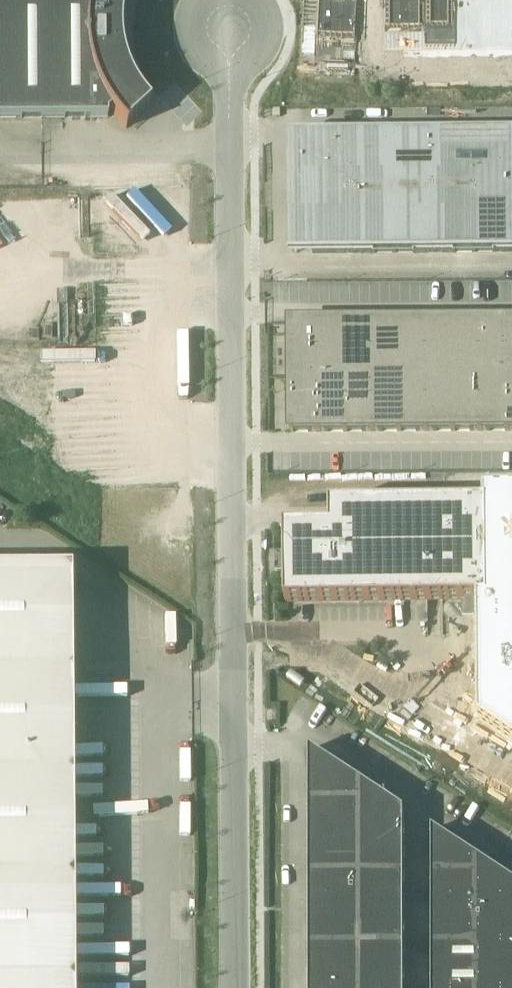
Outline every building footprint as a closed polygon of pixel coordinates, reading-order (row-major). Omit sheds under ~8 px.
[(108,112),(111,110),(116,116),(122,124),(126,128),(127,128),(126,127),(144,109),(137,100),(132,94),(130,90),(125,80),(132,77),(129,70),(127,66),(125,58),(123,49),(122,45),(121,37),(121,28),(121,24),(122,14),(124,5),(125,0),(0,0),(0,119),(108,118),(108,112)] [(390,60),(511,60),(511,0),(390,0),(390,60)] [(292,136),(293,253),(511,251),(511,134),(292,136)] [(480,321),(453,322),(454,376),(481,376),(480,321)] [(508,321),(480,321),(481,376),(508,376),(508,321)] [(345,322),(318,323),(318,377),(345,377),(345,322)] [(372,322),(345,322),(345,377),(372,377),(372,322)] [(399,322),(372,322),(372,377),(399,377),(399,322)] [(426,322),(399,322),(399,377),(426,376),(426,322)] [(453,322),(426,322),(426,376),(454,376),(453,322)] [(318,323),(290,323),(290,377),(318,377),(318,323)] [(426,376),(399,377),(400,431),(427,431),(426,376)] [(454,376),(426,376),(427,431),(454,431),(454,376)] [(481,376),(454,376),(454,431),(481,431),(481,376)] [(508,376),(481,376),(481,431),(508,430),(508,376)] [(318,377),(290,377),(290,432),(318,432),(318,377)] [(345,377),(318,377),(318,432),(345,431),(345,377)] [(372,377),(345,377),(345,431),(373,431),(372,377)] [(399,377),(372,377),(373,431),(400,431),(399,377)] [(492,496),(492,720),(511,733),(511,496),(492,496)] [(285,559),(277,559),(277,573),(286,573),(286,603),(288,603),(427,601),(443,601),(463,601),(463,619),(475,619),(475,601),(487,600),(489,600),(488,504),(331,506),(331,528),(285,528),(285,530),(285,559)] [(0,570),(0,987),(73,987),(71,570),(0,570)] [(405,811),(310,749),(310,987),(405,987),(405,811)] [(433,987),(511,987),(511,881),(433,829),(433,987)]
